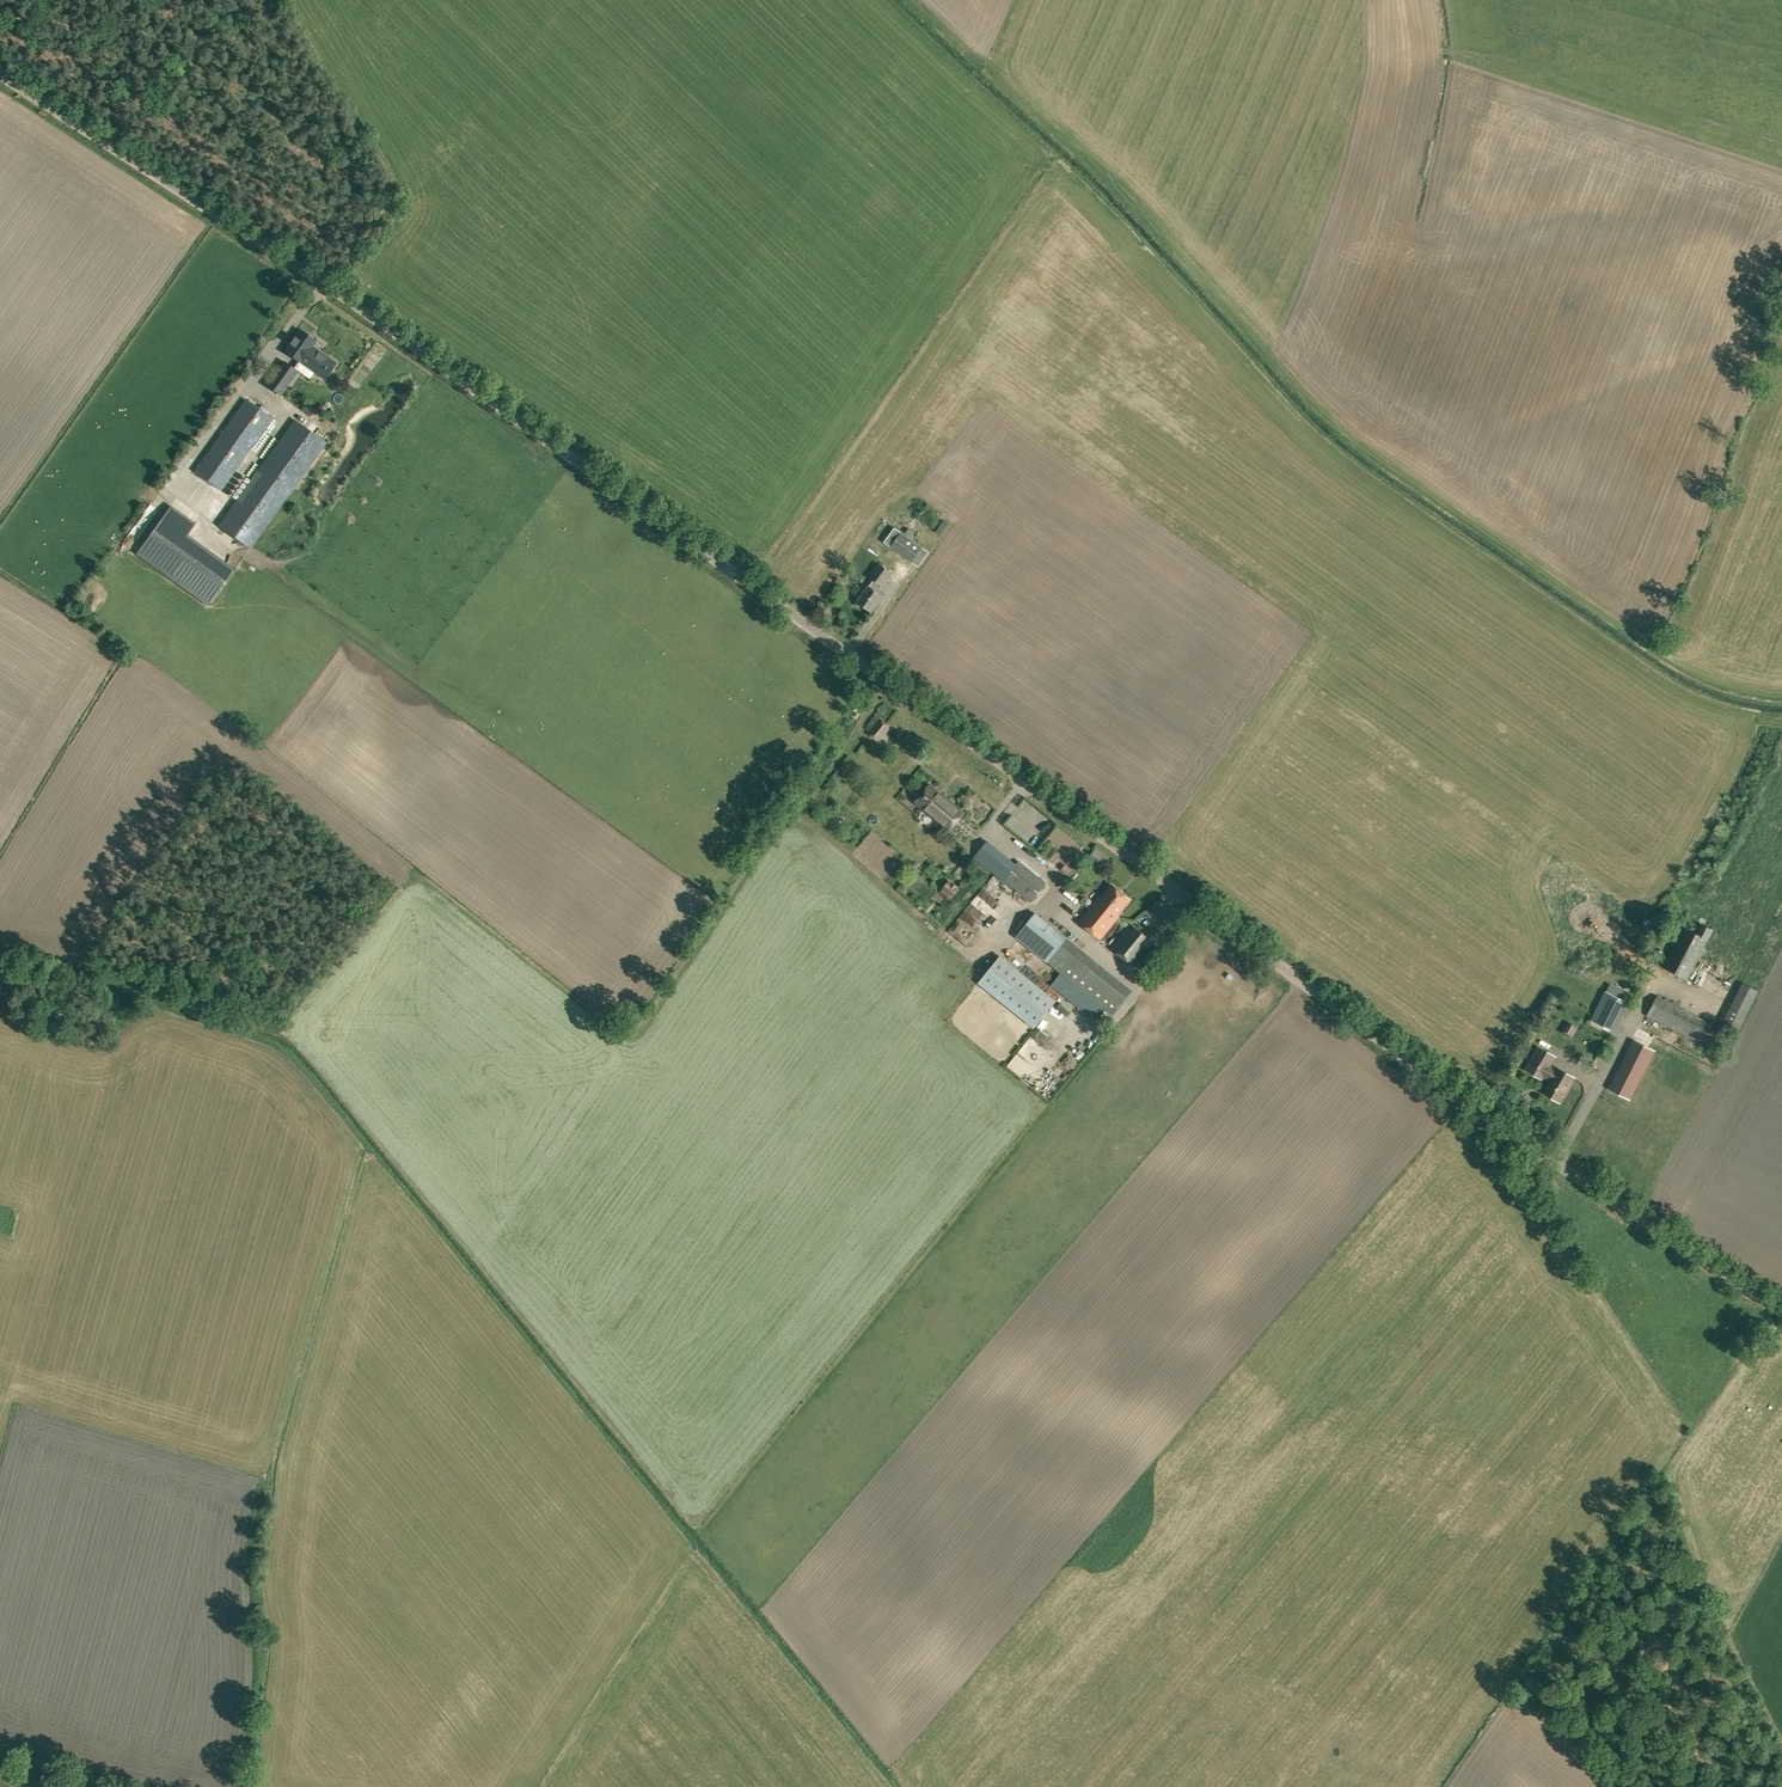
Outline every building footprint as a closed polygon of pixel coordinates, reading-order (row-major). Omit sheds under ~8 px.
[(301,329),(285,351),(301,362),(301,361),(314,370),(324,378),(335,364),(335,363),(321,352),(319,354),(311,348),(312,346),(316,341),(301,329)] [(298,371),(294,367),(283,359),(265,385),(281,395),(298,371)] [(348,395),(351,403),(362,399),(359,391),(348,395)] [(220,489),(271,417),(245,399),(194,471),(220,489)] [(233,505),(218,525),(250,548),(253,544),(268,523),(301,477),(326,442),(295,419),(240,495),(233,505)] [(136,555),(209,607),(236,568),(189,533),(196,524),(171,506),(136,555)] [(929,552),(894,528),(884,543),(918,567),(929,552)] [(871,584),(880,590),(883,585),(884,586),(893,573),(879,563),(870,576),(874,579),(871,584)] [(880,590),(871,584),(869,586),(868,585),(857,601),(872,611),(883,595),(878,592),(880,590)] [(871,733),(879,739),(888,728),(880,722),(871,733)] [(916,803),(938,821),(951,831),(964,814),(952,804),(930,786),(916,803)] [(1015,865),(987,842),(975,857),(1003,880),(1015,865)] [(1018,861),(1015,865),(1003,880),(1031,902),(1046,884),(1018,861)] [(953,897),(960,888),(949,879),(942,888),(953,897)] [(1112,935),(1107,930),(1120,916),(1118,915),(1131,900),(1112,884),(1100,899),(1098,898),(1079,921),(1100,939),(1101,938),(1106,942),(1112,935)] [(1060,929),(1053,923),(1037,911),(1023,929),(1016,937),(1038,955),(1076,985),(1113,1015),(1137,986),(1106,960),(1101,966),(1096,961),(1059,930),(1060,929)] [(1131,923),(1127,927),(1123,924),(1119,929),(1123,933),(1111,947),(1134,967),(1154,942),(1131,923)] [(1057,1001),(1001,956),(978,984),(1034,1029),(1057,1001)] [(1751,1020),(1765,990),(1753,985),(1739,1015),(1751,1020)] [(1559,1102),(1574,1077),(1558,1067),(1557,1069),(1550,1065),(1555,1056),(1539,1047),(1526,1071),(1541,1080),(1544,1075),(1551,1079),(1543,1093),(1559,1102)] [(1628,1047),(1605,1086),(1625,1096),(1647,1058),(1628,1047)] [(1750,1345),(1743,1341),(1736,1351),(1744,1356),(1750,1345)]
